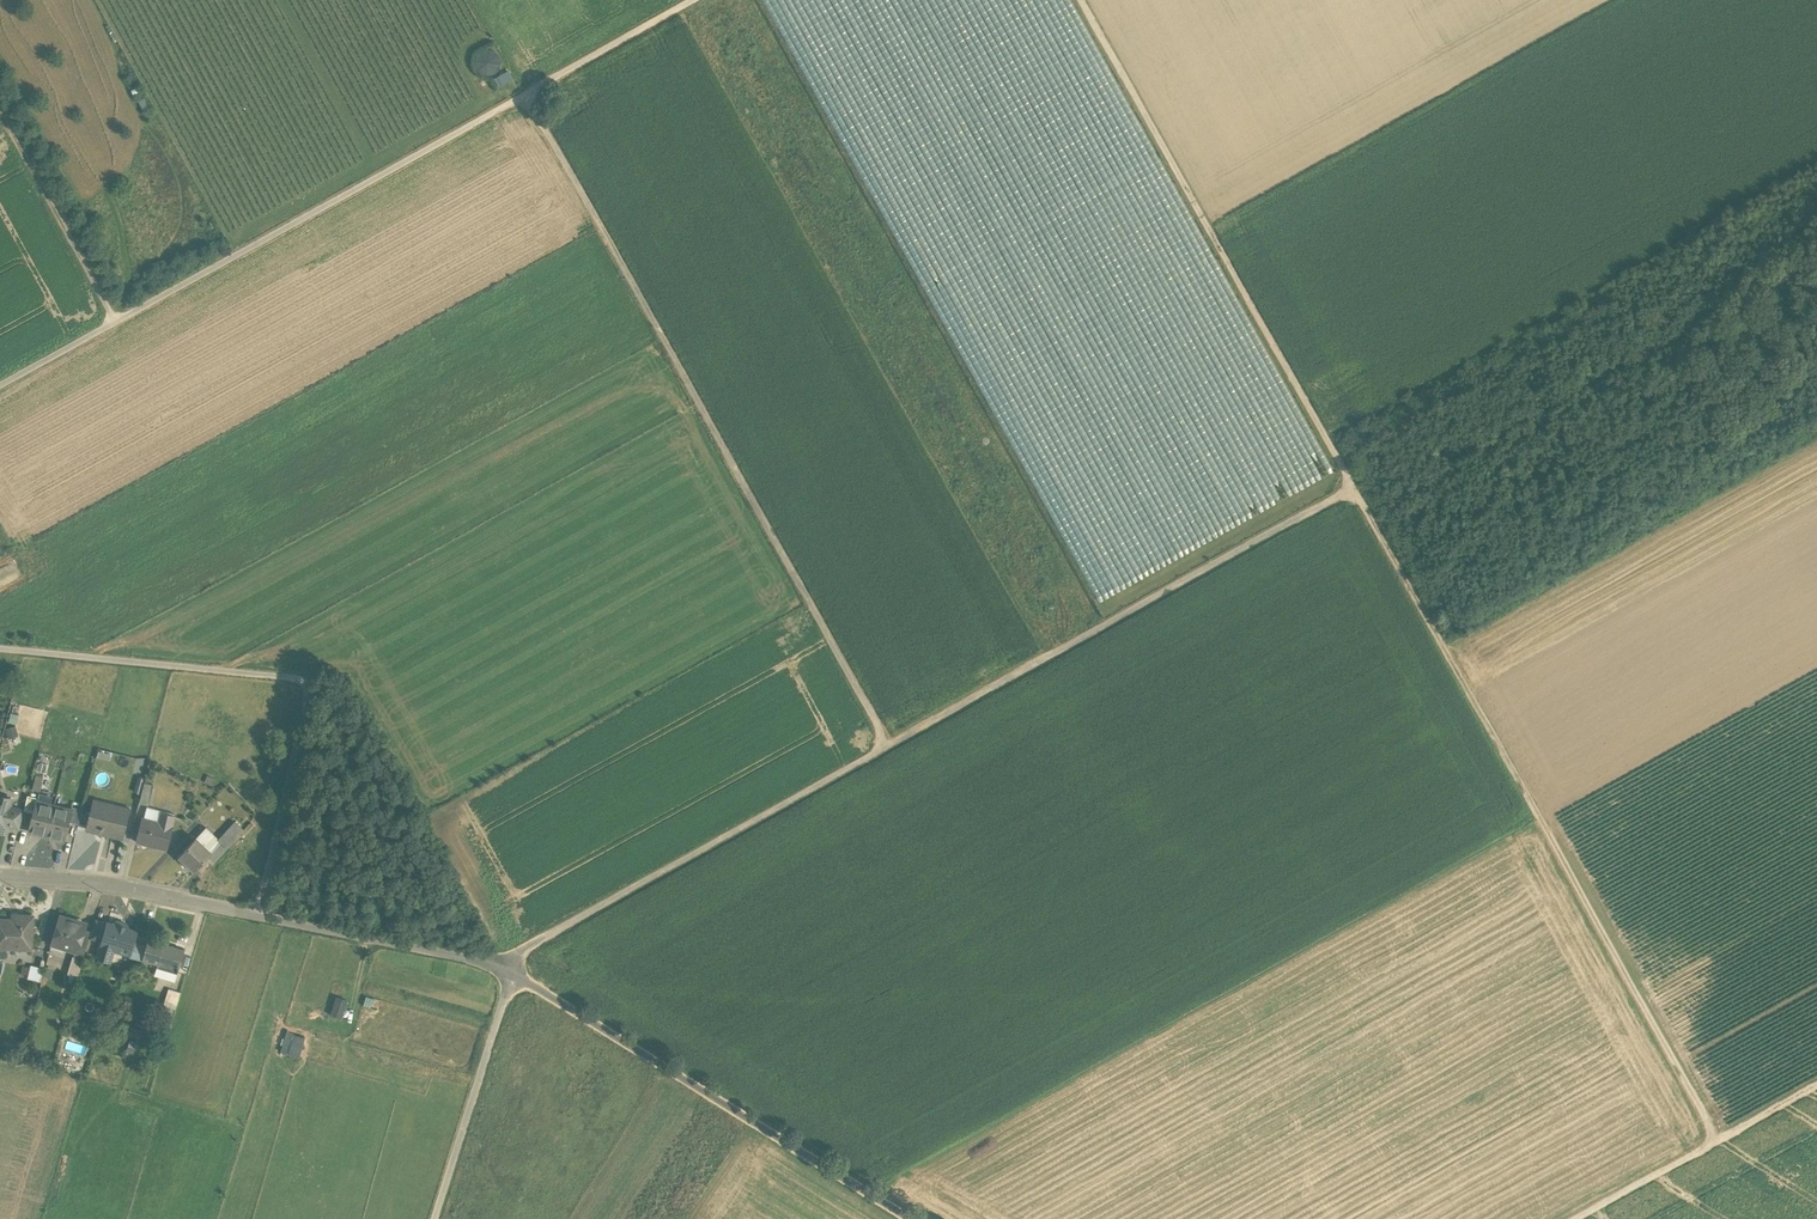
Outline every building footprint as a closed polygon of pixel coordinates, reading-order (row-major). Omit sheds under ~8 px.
[(484,78),(501,65),(487,48),(470,62),(484,78)] [(507,71),(492,78),(498,88),(512,80),(507,71)] [(10,742),(19,740),(17,729),(8,731),(10,742)] [(153,788),(144,786),(139,806),(148,809),(153,788)] [(0,800),(0,836),(3,837),(5,829),(11,830),(13,825),(12,825),(15,813),(9,811),(11,803),(0,800)] [(38,802),(27,800),(24,815),(33,817),(36,807),(37,807),(38,802)] [(130,813),(93,804),(87,830),(109,835),(108,838),(123,842),(130,813)] [(37,807),(36,807),(33,817),(29,834),(64,844),(69,826),(71,816),(70,816),(37,807)] [(82,814),(71,811),(70,816),(71,816),(69,826),(78,829),(82,814)] [(24,815),(15,813),(12,825),(13,825),(11,830),(19,832),(24,815)] [(159,826),(143,822),(137,843),(156,847),(156,850),(166,853),(174,820),(161,817),(159,826)] [(235,824),(218,842),(221,844),(228,851),(244,833),(235,824)] [(195,842),(179,860),(194,874),(206,861),(211,855),(195,842)] [(221,844),(211,855),(206,861),(213,867),(228,851),(221,844)] [(0,924),(0,946),(20,947),(19,954),(31,954),(33,920),(18,919),(18,925),(0,924)] [(86,929),(60,921),(53,945),(71,950),(70,954),(78,956),(86,929)] [(107,927),(95,924),(89,943),(101,947),(107,927)] [(115,929),(107,927),(101,947),(97,962),(107,965),(111,954),(129,960),(133,949),(137,935),(126,932),(127,928),(116,925),(115,929)] [(149,943),(146,953),(140,951),(137,962),(158,968),(157,971),(177,978),(184,954),(149,943)] [(140,951),(133,949),(129,960),(137,962),(140,951)] [(83,963),(73,960),(67,979),(78,982),(83,963)] [(44,973),(30,970),(27,984),(41,987),(44,973)] [(45,981),(54,983),(56,973),(48,971),(45,981)] [(179,981),(158,975),(156,983),(176,990),(179,981)] [(180,996),(169,993),(165,1005),(177,1008),(180,996)] [(346,1003),(337,1000),(331,1018),(341,1021),(346,1003)] [(287,1036),(282,1055),(301,1060),(306,1041),(287,1036)]
